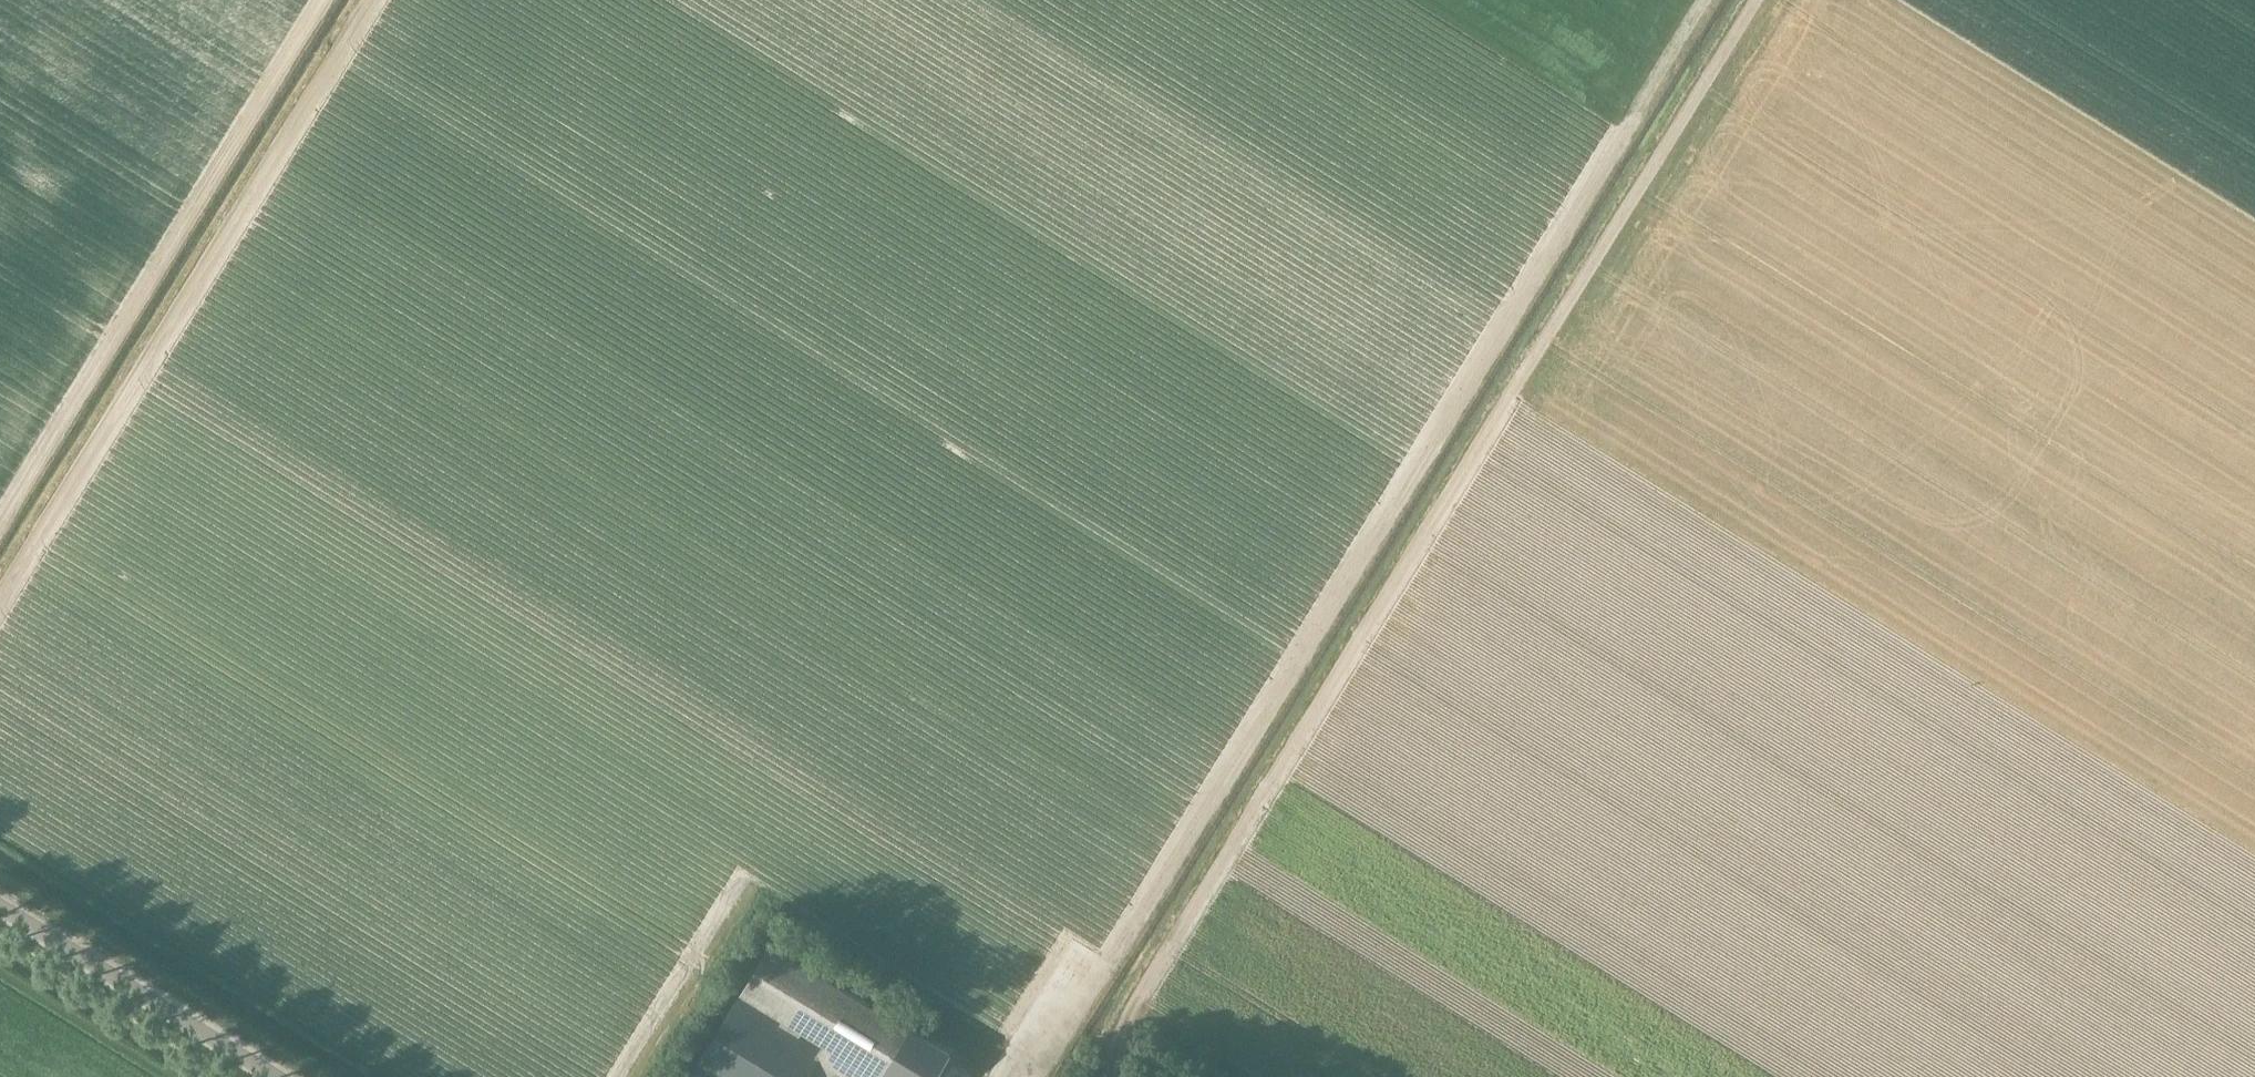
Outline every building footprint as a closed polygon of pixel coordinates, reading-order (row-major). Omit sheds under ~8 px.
[(864,1001),(772,944),(691,1075),(694,1076),(801,1076),(808,1065),(820,1072),(864,1001)] [(820,1072),(827,1076),(935,1076),(949,1053),(864,1001),(820,1072)]
